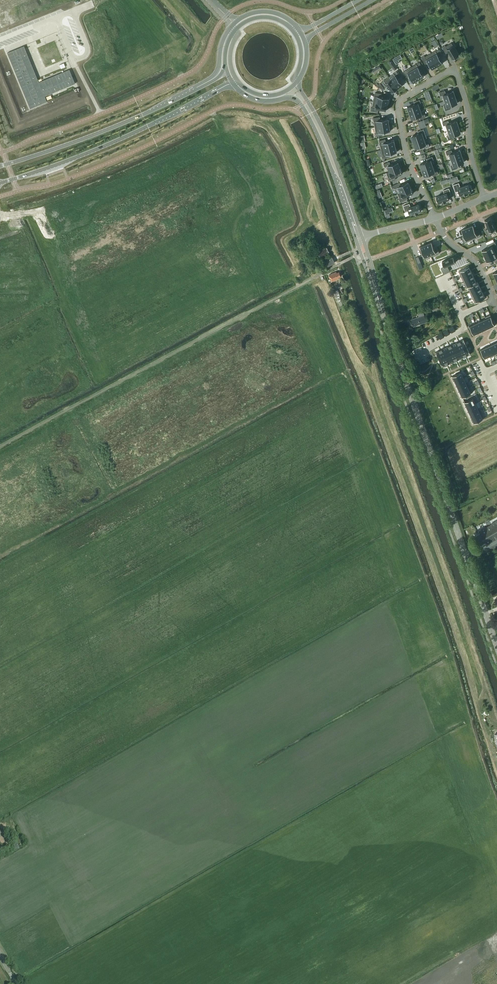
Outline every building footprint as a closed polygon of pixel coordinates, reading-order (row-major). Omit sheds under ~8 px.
[(446,53),(449,52),(453,59),(459,55),(452,43),(446,46),(445,45),(442,47),(446,53)] [(24,45),(7,52),(30,108),(47,101),(45,95),(75,83),(70,69),(39,82),(24,45)] [(430,53),(438,67),(441,65),(440,64),(443,63),(439,56),(442,54),(438,49),(436,50),(430,53)] [(435,68),(438,67),(430,53),(425,56),(424,55),(421,57),(425,64),(428,62),(432,69),(435,68)] [(394,70),(397,68),(391,60),(388,62),(394,70)] [(411,67),(419,79),(424,76),(420,69),(423,67),(419,62),(417,64),(411,67)] [(375,73),(382,68),(379,65),(372,70),(375,73)] [(419,79),(411,67),(403,71),(407,77),(409,75),(413,82),(419,79)] [(398,88),(399,88),(402,85),(403,84),(398,78),(400,76),(397,71),(394,73),(389,76),(398,88)] [(398,88),(389,76),(384,80),(382,82),(385,87),(388,85),(393,92),(398,88)] [(441,96),(442,95),(444,100),(444,101),(445,101),(445,100),(455,97),(453,91),(446,94),(445,90),(439,92),(440,96),(441,96)] [(375,95),(374,101),(388,104),(388,103),(389,103),(389,99),(389,98),(381,97),(382,93),(375,92),(375,95)] [(444,105),(444,107),(445,110),(446,110),(451,108),(450,105),(457,103),(455,97),(445,100),(445,101),(446,104),(444,105)] [(414,101),(415,104),(408,107),(409,110),(408,110),(409,113),(421,109),(419,103),(420,103),(421,102),(420,99),(419,100),(414,101)] [(387,110),(388,104),(374,101),(372,107),(371,107),(371,110),(378,112),(379,109),(387,110)] [(421,109),(409,113),(410,116),(411,116),(412,118),(419,116),(420,119),(425,117),(426,117),(425,114),(423,114),(421,109)] [(389,124),(388,118),(380,120),(380,116),(373,117),(375,127),(389,124)] [(445,125),(447,130),(459,126),(458,123),(457,124),(456,121),(449,123),(448,120),(443,122),(442,122),(444,125),(445,125)] [(375,127),(376,133),(375,133),(376,136),(383,135),(382,132),(390,130),(389,124),(375,127)] [(460,129),(459,126),(447,130),(449,136),(448,137),(447,137),(449,140),(454,138),(453,135),(460,132),(459,130),(460,129)] [(419,134),(412,136),(414,142),(425,138),(427,138),(424,129),(418,131),(419,134)] [(425,138),(414,142),(416,148),(423,145),(424,148),(430,146),(429,143),(427,144),(425,138)] [(382,149),(396,146),(394,140),(386,142),(385,139),(379,140),(380,143),(382,149)] [(396,146),(382,149),(383,155),(382,155),(383,159),(390,157),(389,154),(397,152),(396,146)] [(451,160),(462,156),(460,150),(453,153),(452,150),(446,152),(447,155),(448,155),(450,154),(452,159),(451,160)] [(433,166),(431,160),(433,160),(434,159),(433,156),(427,158),(428,161),(421,164),(422,167),(421,167),(422,170),(434,166),(433,166)] [(464,162),(462,156),(451,160),(453,166),(451,166),(452,170),(458,168),(457,164),(464,162)] [(387,172),(401,167),(400,167),(401,166),(399,162),(398,162),(391,164),(390,161),(384,163),(385,167),(388,166),(389,171),(387,172)] [(437,171),(436,171),(434,166),(422,170),(423,173),(424,172),(425,175),(432,173),(433,176),(439,174),(437,171)] [(401,167),(387,172),(390,181),(396,179),(395,176),(403,173),(401,167)] [(398,193),(411,187),(411,186),(409,182),(408,181),(401,185),(400,182),(393,185),(394,188),(395,188),(398,193)] [(469,184),(461,187),(459,183),(453,185),(455,192),(459,191),(460,195),(463,194),(464,195),(467,194),(467,192),(471,191),(472,190),(471,186),(469,187),(469,184)] [(411,187),(398,193),(400,198),(399,199),(401,202),(408,199),(406,196),(414,192),(411,187)] [(445,193),(436,196),(437,197),(436,198),(437,202),(438,201),(439,203),(442,201),(442,202),(446,201),(446,200),(449,199),(448,195),(451,194),(449,188),(443,190),(445,193)] [(410,203),(403,205),(406,212),(409,211),(410,214),(414,213),(415,214),(418,213),(418,212),(421,210),(419,204),(411,206),(410,203)] [(492,217),(485,220),(488,228),(486,229),(488,236),(491,234),(491,233),(496,231),(492,221),(493,220),(492,217)] [(473,224),(467,227),(473,239),(481,236),(479,230),(476,231),(473,224)] [(464,235),(461,237),(464,243),(473,239),(467,227),(462,229),(464,235)] [(432,241),(426,244),(431,256),(440,253),(437,247),(434,248),(432,241)] [(488,247),(482,250),(484,256),(496,250),(494,245),(496,244),(495,241),(494,241),(487,244),(488,247)] [(426,244),(419,246),(421,250),(422,250),(425,258),(431,256),(426,244)] [(328,253),(329,252),(327,247),(325,248),(325,247),(316,252),(319,259),(328,254),(328,253)] [(484,256),(487,261),(493,258),(495,261),(496,260),(496,251),(496,250),(484,256)] [(445,267),(441,268),(443,271),(449,268),(448,265),(456,262),(455,259),(456,259),(455,255),(442,261),(445,267)] [(332,257),(327,260),(326,261),(328,266),(335,262),(332,257)] [(466,268),(459,271),(461,276),(472,272),(469,265),(466,267),(466,268)] [(339,277),(341,276),(339,272),(337,273),(336,272),(329,275),(332,281),(339,278),(339,277)] [(472,272),(461,276),(464,282),(474,277),(472,272)] [(474,277),(464,282),(465,284),(466,287),(478,282),(478,281),(477,282),(474,277)] [(478,282),(466,287),(468,286),(470,292),(480,287),(478,282)] [(480,287),(470,292),(472,297),(483,292),(480,287)] [(483,292),(472,297),(475,302),(480,300),(481,299),(481,301),(484,299),(484,298),(485,297),(483,292)] [(427,321),(424,312),(418,314),(419,317),(411,319),(413,326),(418,325),(417,324),(427,321)] [(490,314),(485,317),(486,318),(490,327),(496,324),(494,320),(493,320),(490,314)] [(486,318),(480,321),(485,329),(490,327),(486,318)] [(480,321),(475,323),(479,332),(485,329),(480,321)] [(475,323),(469,326),(470,329),(472,329),(474,334),(479,332),(475,323)] [(464,339),(436,352),(439,360),(442,367),(467,356),(471,354),(464,339)] [(491,344),(486,347),(490,355),(491,357),(492,357),(496,355),(491,344)] [(486,347),(481,349),(483,354),(482,355),(484,358),(490,355),(486,347)] [(434,364),(426,367),(428,374),(436,371),(434,364)] [(461,371),(451,376),(453,382),(464,377),(461,371)] [(464,377),(453,382),(455,381),(458,386),(468,381),(469,381),(467,376),(464,377)] [(468,381),(458,386),(460,391),(470,386),(468,381)] [(470,386),(460,391),(462,397),(473,392),(470,386)] [(475,396),(465,401),(467,406),(476,402),(477,402),(475,396)] [(476,402),(467,406),(469,412),(478,408),(476,402)] [(478,408),(469,412),(472,417),(470,418),(482,412),(480,407),(478,408)] [(482,412),(470,418),(473,423),(485,417),(482,412)] [(483,528),(484,529),(480,532),(480,533),(476,536),(480,544),(486,541),(487,544),(496,538),(496,520),(483,528)]
